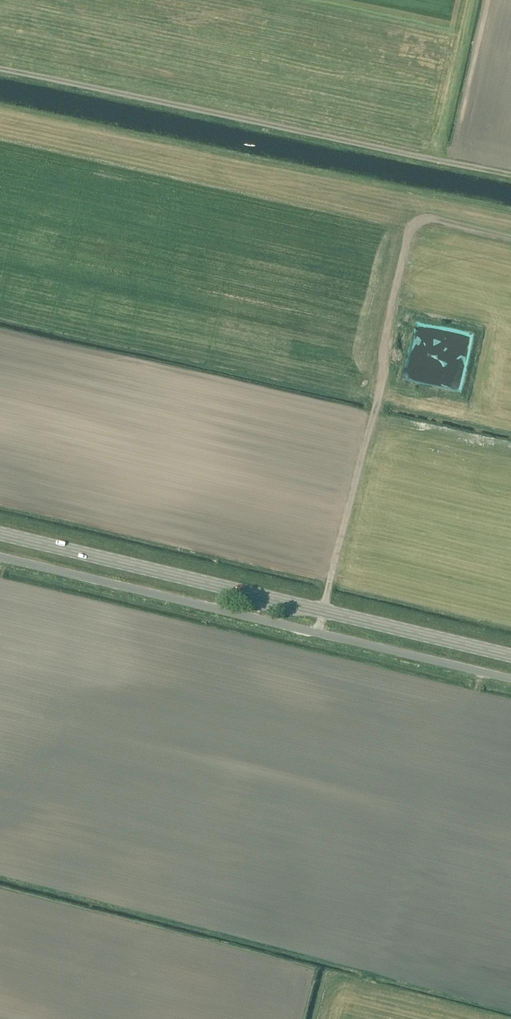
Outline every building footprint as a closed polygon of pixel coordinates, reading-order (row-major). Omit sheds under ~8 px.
[(451,352),(460,353),(461,342),(452,341),(451,352)]
